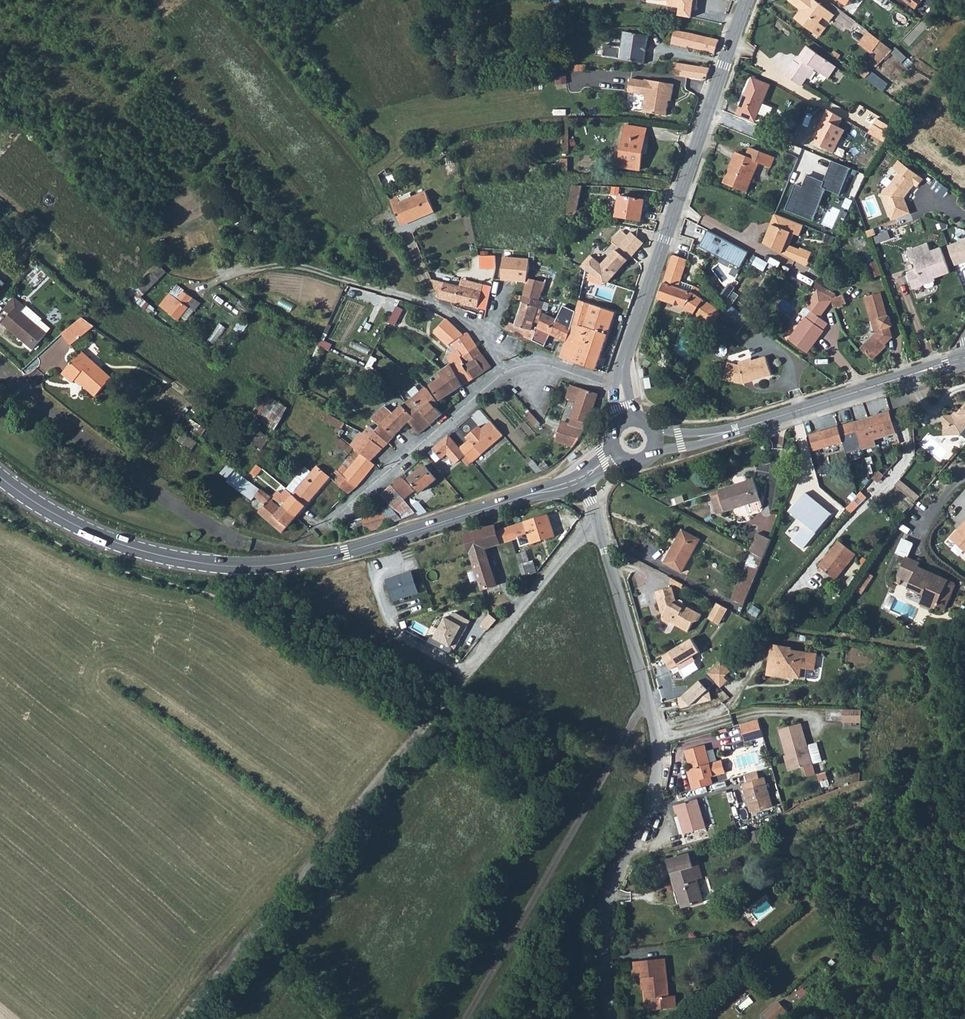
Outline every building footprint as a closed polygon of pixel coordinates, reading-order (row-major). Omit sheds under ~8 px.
[(654,2),(668,1),(667,6),(680,8),(692,10),(695,10),(697,0),(654,0),(654,2)] [(824,15),(830,19),(835,12),(817,0),(788,0),(787,0),(800,9),(794,18),(813,31),(824,15)] [(692,10),(680,8),(679,16),(691,18),(692,10)] [(674,31),(671,45),(688,48),(688,47),(691,34),(674,31)] [(602,57),(644,64),(649,37),(623,32),(620,48),(604,46),(602,57)] [(688,47),(714,54),(718,40),(691,34),(688,47)] [(874,46),(885,54),(890,48),(879,39),(874,46)] [(785,73),(801,84),(813,65),(829,76),(836,65),(807,45),(800,56),(801,57),(798,62),(794,59),(785,73)] [(680,75),(680,73),(682,64),(675,62),(673,74),(680,75)] [(682,64),(680,73),(680,75),(705,80),(709,68),(682,63),(682,64)] [(644,81),(630,79),(628,94),(646,97),(643,114),(667,118),(668,104),(667,104),(667,101),(669,101),(671,102),(673,84),(644,80),(644,81)] [(760,106),(768,88),(749,80),(736,115),(754,122),(756,116),(766,120),(771,110),(760,106)] [(809,143),(832,152),(843,130),(838,127),(842,118),(826,110),(809,143)] [(873,136),(887,143),(892,134),(888,131),(894,121),(884,116),(875,132),(873,136)] [(619,168),(640,170),(646,129),(625,127),(619,168)] [(722,184),(743,193),(755,163),(767,167),(771,158),(748,149),(744,158),(734,154),(722,184)] [(789,177),(779,206),(806,215),(817,182),(836,188),(844,164),(825,157),(819,175),(799,168),(795,180),(789,177)] [(882,195),(891,221),(909,215),(904,200),(915,187),(918,189),(924,182),(901,162),(894,169),(900,174),(882,195)] [(380,165),(373,171),(377,183),(389,179),(387,172),(383,173),(380,165)] [(438,169),(432,171),(436,185),(443,183),(438,169)] [(564,216),(573,218),(578,187),(578,186),(569,186),(564,216)] [(402,199),(395,201),(403,226),(437,215),(430,193),(415,198),(403,202),(402,199)] [(617,218),(641,222),(644,204),(620,200),(617,218)] [(762,243),(795,259),(799,249),(788,245),(793,233),(799,235),(803,225),(774,213),(762,243)] [(908,226),(912,236),(927,231),(923,221),(908,226)] [(708,231),(700,247),(740,267),(748,252),(708,231)] [(615,241),(620,246),(628,238),(622,233),(615,241)] [(603,280),(609,283),(613,278),(643,244),(631,234),(628,238),(620,246),(602,266),(591,256),(579,268),(590,274),(603,280)] [(822,243),(828,245),(831,239),(825,236),(822,243)] [(947,244),(955,267),(964,264),(964,238),(947,244)] [(907,276),(911,286),(920,283),(921,286),(923,285),(924,288),(926,289),(932,288),(933,285),(932,283),(935,282),(934,280),(951,275),(943,250),(933,253),(930,245),(909,251),(913,263),(916,262),(919,272),(907,276)] [(795,259),(806,265),(811,252),(799,247),(799,249),(795,259)] [(658,299),(683,307),(692,292),(694,285),(681,280),(687,259),(673,254),(658,299)] [(493,256),(481,257),(482,269),(494,268),(493,256)] [(500,280),(525,283),(526,277),(528,260),(502,257),(500,280)] [(874,276),(883,273),(879,260),(870,263),(874,276)] [(137,288),(144,295),(168,271),(160,263),(137,288)] [(603,280),(590,274),(587,281),(602,286),(603,280)] [(524,296),(539,301),(546,282),(526,277),(525,283),(524,296)] [(439,298),(486,310),(492,286),(461,279),(460,285),(432,279),(439,298)] [(177,300),(184,292),(177,285),(170,294),(177,300)] [(683,307),(701,319),(712,304),(700,296),(703,290),(696,286),(696,285),(694,285),(692,292),(683,307)] [(793,334),(811,348),(824,330),(823,329),(827,324),(820,317),(834,300),(833,298),(820,288),(806,306),(812,311),(807,318),(806,317),(793,334)] [(873,332),(874,332),(882,340),(887,335),(885,327),(888,326),(892,324),(889,314),(886,315),(878,291),(862,296),(873,332)] [(177,300),(167,312),(178,321),(180,318),(185,322),(193,312),(185,306),(192,297),(184,292),(177,300)] [(845,294),(833,298),(834,300),(836,308),(840,307),(840,309),(845,307),(845,306),(848,305),(845,294)] [(523,338),(526,328),(534,330),(536,323),(538,323),(543,301),(539,301),(524,296),(523,302),(516,326),(508,324),(506,331),(523,338)] [(561,356),(562,357),(596,369),(615,314),(579,302),(575,311),(565,342),(561,356)] [(42,321),(43,320),(29,308),(28,309),(22,304),(12,317),(4,325),(33,351),(52,330),(42,321)] [(701,319),(710,326),(720,310),(712,304),(701,319)] [(404,310),(396,306),(388,322),(395,326),(404,310)] [(565,342),(575,311),(563,308),(558,321),(545,315),(540,328),(537,327),(535,331),(534,330),(526,328),(523,338),(534,342),(539,345),(544,347),(551,334),(565,342)] [(4,325),(12,317),(6,312),(0,319),(0,330),(4,325)] [(719,322),(736,333),(745,320),(739,315),(735,321),(725,314),(719,322)] [(63,334),(71,342),(94,322),(86,316),(74,324),(68,330),(63,334)] [(460,355),(474,345),(466,334),(465,335),(446,320),(433,332),(448,345),(452,343),(457,351),(460,355)] [(882,340),(885,342),(891,335),(888,326),(885,327),(887,335),(882,340)] [(859,348),(872,360),(885,346),(884,344),(881,342),(882,340),(874,332),(859,348)] [(793,334),(788,340),(806,354),(811,348),(793,334)] [(460,355),(465,363),(467,365),(474,360),(481,355),(474,345),(460,355)] [(445,359),(449,365),(459,359),(465,367),(467,365),(465,363),(460,355),(457,351),(445,359)] [(63,374),(73,383),(76,380),(96,397),(112,380),(82,353),(63,374)] [(474,360),(483,373),(489,368),(481,355),(474,360)] [(650,362),(645,358),(642,363),(647,367),(650,362)] [(744,384),(745,380),(751,378),(752,382),(772,377),(766,358),(753,362),(753,359),(739,363),(740,366),(729,363),(728,366),(725,379),(744,385),(744,384)] [(449,365),(464,386),(473,380),(464,367),(465,367),(459,359),(449,365)] [(464,367),(473,380),(483,373),(474,360),(467,365),(465,367),(464,367)] [(449,365),(437,374),(440,379),(429,387),(440,403),(464,386),(449,365)] [(573,447),(575,444),(579,439),(585,428),(589,417),(597,393),(575,386),(571,397),(577,399),(568,424),(563,422),(557,441),(573,447)] [(411,399),(414,403),(416,406),(417,405),(422,413),(433,405),(436,403),(426,389),(411,399)] [(279,427),(289,404),(264,393),(253,416),(279,427)] [(402,405),(403,408),(406,411),(412,420),(408,424),(417,434),(430,423),(422,413),(417,405),(416,406),(414,403),(411,399),(402,405)] [(952,427),(953,435),(963,434),(964,432),(964,403),(961,408),(963,410),(960,413),(958,412),(956,410),(952,414),(944,416),(945,428),(952,427)] [(371,418),(374,422),(375,422),(380,425),(375,431),(382,438),(389,444),(408,424),(412,420),(406,411),(403,408),(402,405),(392,412),(384,405),(371,418)] [(422,413),(430,423),(441,414),(433,405),(422,413)] [(912,416),(911,416),(917,422),(925,416),(919,410),(912,416)] [(321,418),(342,429),(346,423),(328,413),(325,411),(321,418)] [(869,418),(875,440),(895,434),(889,412),(869,418)] [(869,418),(854,422),(862,449),(862,451),(877,447),(875,440),(869,418)] [(854,422),(839,426),(843,442),(846,453),(862,449),(854,422)] [(462,448),(472,460),(494,442),(502,434),(493,423),(484,431),(480,427),(468,437),(471,441),(462,448)] [(372,461),(389,444),(382,438),(375,431),(369,426),(362,434),(360,433),(353,446),(372,461)] [(810,435),(814,450),(843,442),(839,426),(810,435)] [(249,440),(262,448),(271,436),(257,427),(249,440)] [(181,430),(176,436),(190,447),(194,440),(181,430)] [(429,452),(432,455),(437,460),(446,452),(455,462),(460,457),(463,461),(466,458),(463,455),(465,453),(449,435),(429,452)] [(335,472),(355,489),(363,480),(368,474),(377,465),(372,461),(353,446),(339,436),(336,439),(339,441),(337,443),(343,447),(340,451),(347,457),(343,465),(337,471),(336,471),(335,472)] [(572,463),(578,456),(575,453),(569,459),(572,463)] [(228,465),(221,474),(228,479),(227,481),(244,494),(252,483),(228,465)] [(258,465),(252,473),(256,477),(263,469),(258,465)] [(408,478),(419,492),(434,479),(423,465),(408,478)] [(288,490),(306,505),(330,478),(318,467),(307,480),(301,474),(288,490)] [(335,472),(334,474),(338,478),(334,484),(347,496),(355,489),(335,472)] [(391,484),(392,485),(404,499),(412,492),(399,477),(391,484)] [(719,489),(726,511),(746,504),(748,513),(761,509),(762,506),(760,500),(761,500),(754,478),(719,489)] [(895,486),(916,502),(918,499),(897,482),(895,486)] [(244,494),(253,500),(255,497),(265,505),(259,512),(283,532),(296,517),(274,499),(252,483),(244,494)] [(381,495),(403,521),(409,519),(418,516),(404,499),(392,485),(381,495)] [(892,489),(913,505),(916,502),(895,486),(892,489)] [(719,489),(714,490),(721,512),(726,511),(719,489)] [(274,499),(296,517),(306,505),(288,490),(284,494),(280,491),(274,499)] [(831,514),(806,493),(789,513),(805,526),(793,541),(804,549),(831,514)] [(383,511),(388,526),(398,522),(391,509),(383,511)] [(354,520),(358,530),(359,530),(361,534),(388,526),(383,511),(354,520)] [(506,528),(510,540),(517,538),(519,544),(530,541),(531,543),(554,536),(547,515),(506,528)] [(964,547),(964,522),(953,536),(964,547)] [(464,536),(469,552),(483,548),(510,540),(506,528),(496,531),(494,526),(464,536)] [(684,573),(704,543),(701,540),(688,532),(667,562),(684,573)] [(753,550),(754,550),(766,556),(773,537),(760,532),(753,550)] [(820,565),(838,579),(858,553),(840,539),(820,565)] [(957,542),(952,548),(964,560),(964,550),(957,542)] [(469,552),(481,590),(495,585),(483,548),(469,552)] [(733,599),(745,606),(766,556),(754,550),(752,553),(733,599)] [(923,560),(908,554),(897,580),(903,583),(905,577),(914,580),(911,587),(926,593),(923,602),(934,607),(940,605),(941,604),(948,608),(959,583),(958,580),(921,564),(923,560)] [(518,563),(522,576),(535,572),(531,559),(518,563)] [(411,572),(385,580),(392,600),(417,593),(411,572)] [(874,578),(868,574),(861,586),(867,590),(874,578)] [(653,590),(659,609),(660,608),(661,614),(660,616),(661,620),(666,622),(669,621),(685,630),(691,621),(695,619),(698,614),(681,604),(681,600),(677,598),(673,600),(673,598),(669,585),(653,590)] [(867,590),(861,586),(857,591),(864,595),(867,590)] [(716,604),(708,619),(719,625),(728,609),(716,604)] [(447,616),(435,638),(456,649),(461,639),(457,637),(459,634),(463,636),(470,620),(455,613),(447,616)] [(482,624),(488,629),(497,619),(491,614),(482,624)] [(691,639),(661,657),(670,671),(677,666),(680,670),(696,662),(693,657),(699,653),(691,639)] [(762,674),(783,677),(783,676),(801,678),(802,667),(811,668),(813,653),(789,649),(789,647),(766,643),(762,674)] [(715,685),(719,689),(726,682),(723,679),(730,673),(721,662),(707,675),(715,685)] [(715,685),(707,675),(682,696),(679,697),(681,708),(711,701),(709,693),(708,691),(715,685)] [(840,709),(840,721),(858,721),(858,709),(840,709)] [(738,724),(743,743),(761,738),(756,719),(738,724)] [(783,735),(803,729),(800,722),(780,729),(783,735)] [(783,735),(788,754),(793,769),(806,765),(809,775),(816,772),(813,762),(813,761),(823,758),(817,740),(807,743),(803,729),(783,735)] [(690,780),(692,788),(713,782),(711,775),(725,770),(722,759),(709,762),(704,743),(685,748),(690,767),(693,779),(690,780)] [(756,770),(744,773),(746,780),(741,782),(749,810),(771,804),(763,775),(758,777),(756,770)] [(704,824),(695,795),(672,802),(674,810),(676,809),(682,830),(704,824)] [(761,821),(748,825),(751,835),(763,831),(761,821)] [(702,870),(707,869),(701,845),(672,853),(676,867),(686,902),(709,896),(706,883),(702,870)] [(702,870),(706,883),(711,882),(707,869),(702,870)] [(644,1002),(650,1001),(651,1013),(675,1011),(673,998),(667,998),(663,960),(632,963),(634,980),(641,979),(644,1002)] [(807,992),(802,987),(796,994),(801,998),(807,992)] [(774,1018),(780,1018),(791,1008),(783,999),(768,1013),(774,1018)]
